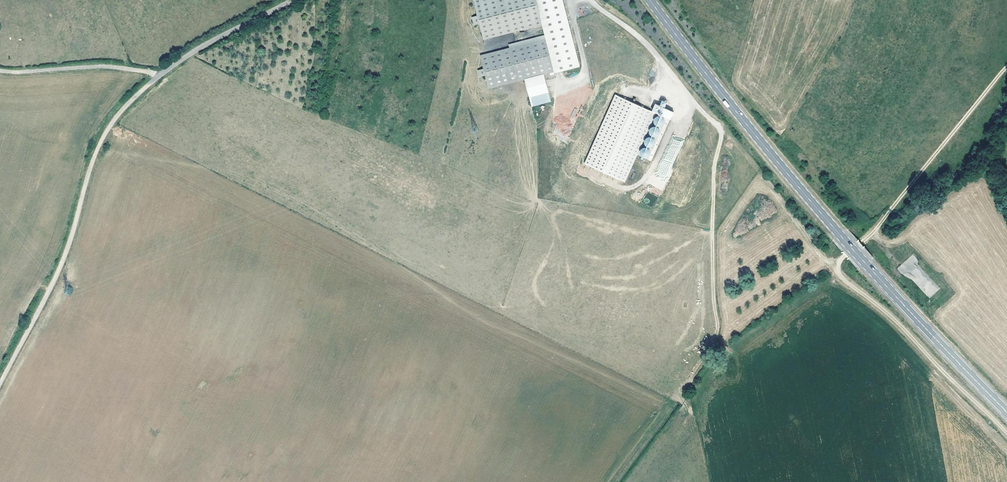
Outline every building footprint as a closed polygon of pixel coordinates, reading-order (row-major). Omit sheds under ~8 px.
[(484,37),(542,22),(536,0),(474,0),(484,37)] [(580,70),(562,0),(536,0),(542,22),(546,38),(555,74),(556,76),(580,70)] [(546,77),(555,74),(546,38),(480,55),(489,89),(545,74),(546,77)] [(533,109),(551,104),(544,77),(526,81),(533,109)] [(657,113),(616,95),(585,163),(626,182),(638,155),(657,113)] [(667,118),(657,113),(638,155),(648,160),(667,118)] [(913,265),(918,260),(912,254),(900,266),(908,274),(916,267),(913,265)]
